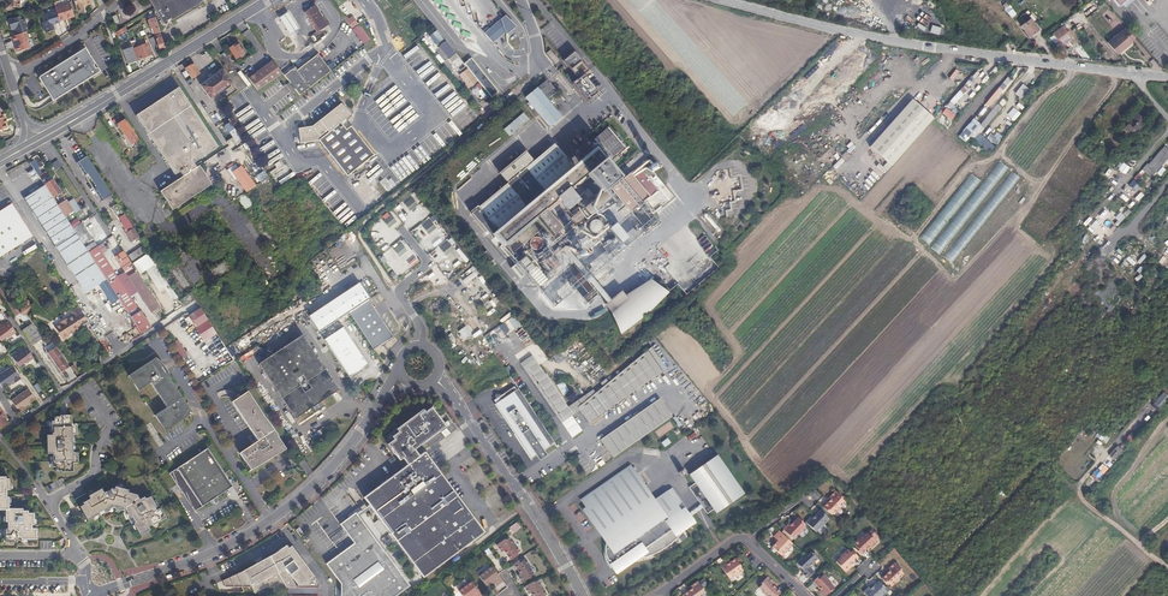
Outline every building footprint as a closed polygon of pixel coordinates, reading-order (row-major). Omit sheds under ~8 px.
[(20,2),(23,0),(6,0),(6,4),(4,4),(4,10),(10,10),(10,8),(17,8),(20,2)] [(90,0),(73,0),(77,11),(83,9),(83,7),(83,6),(86,5),(91,3),(90,0)] [(202,1),(201,0),(148,0),(161,22),(162,24),(163,24),(166,24),(166,23),(167,21),(169,19),(171,21),(202,1)] [(516,90),(440,0),(429,0),(445,19),(444,20),(508,96),(516,90)] [(72,17),(72,15),(74,14),(70,2),(54,8),(56,11),(58,19),(66,17),(67,19),(72,17)] [(207,14),(213,11),(209,4),(203,8),(207,14)] [(316,6),(306,12),(318,32),(321,31),(330,25),(324,14),(322,15),(316,6)] [(1015,21),(1018,18),(1012,10),(1009,13),(1013,18),(1015,21)] [(58,19),(56,11),(46,15),(48,21),(41,23),(45,34),(54,31),(52,25),(55,25),(60,23),(59,21),(58,19)] [(289,11),(278,18),(289,35),(300,28),(289,11)] [(1029,37),(1039,29),(1025,12),(1021,16),(1025,22),(1021,26),(1029,37)] [(160,32),(155,17),(154,14),(148,16),(154,34),(160,32)] [(434,19),(429,14),(426,16),(431,22),(434,19)] [(358,25),(351,15),(344,19),(351,29),(358,25)] [(27,32),(23,19),(20,20),(18,16),(7,20),(11,30),(13,30),(15,29),(16,31),(17,35),(25,32),(27,32)] [(514,27),(505,18),(502,20),(504,27),(506,27),(509,31),(514,27)] [(1025,44),(1030,40),(1015,21),(1013,18),(1008,22),(1013,28),(1012,29),(1025,44)] [(352,29),(363,44),(370,40),(359,25),(352,29)] [(1065,42),(1072,37),(1063,26),(1055,33),(1057,36),(1056,37),(1059,41),(1060,43),(1064,40),(1065,42)] [(1131,40),(1135,37),(1126,27),(1122,30),(1131,40)] [(125,33),(123,29),(115,34),(113,35),(115,39),(125,33)] [(432,33),(458,70),(464,66),(438,29),(432,33)] [(492,42),(496,39),(489,30),(485,34),(492,42)] [(1108,43),(1116,52),(1126,44),(1128,46),(1132,42),(1131,40),(1122,30),(1108,43)] [(28,48),(26,40),(27,40),(25,32),(17,35),(11,37),(13,41),(14,41),(16,46),(14,47),(16,52),(28,48)] [(1049,38),(1055,44),(1059,41),(1056,37),(1054,34),(1049,38)] [(157,43),(156,39),(155,35),(151,37),(148,38),(151,45),(157,43)] [(166,49),(161,37),(156,39),(157,43),(160,51),(166,49)] [(150,55),(148,48),(147,48),(146,44),(136,47),(134,42),(131,43),(131,45),(137,60),(150,55)] [(238,42),(229,48),(236,59),(244,53),(238,42)] [(1117,54),(1128,46),(1126,44),(1116,52),(1117,54)] [(137,60),(131,45),(122,48),(128,63),(137,60)] [(96,69),(94,66),(96,65),(90,55),(91,54),(89,50),(87,51),(86,49),(74,56),(89,80),(99,73),(100,72),(100,70),(99,69),(98,68),(96,69)] [(556,65),(560,61),(550,50),(546,53),(556,65)] [(588,70),(574,52),(563,61),(578,79),(588,70)] [(330,71),(317,54),(297,69),(293,65),(282,73),(282,74),(299,95),(312,85),(313,86),(319,82),(318,81),(330,71)] [(60,97),(89,80),(74,56),(46,73),(60,97)] [(258,92),(282,74),(282,73),(272,61),(255,74),(253,70),(245,75),(258,92)] [(193,64),(185,69),(192,79),(200,74),(193,64)] [(210,99),(233,82),(221,68),(212,75),(213,77),(210,79),(209,77),(199,85),(210,99)] [(458,75),(469,88),(478,81),(467,68),(458,75)] [(60,97),(46,73),(40,76),(40,78),(40,80),(41,81),(42,81),(44,81),(55,100),(60,97)] [(436,87),(431,90),(433,94),(447,83),(441,77),(433,83),(436,87)] [(525,97),(550,127),(562,117),(547,99),(556,92),(546,80),(525,97)] [(363,93),(370,96),(374,87),(368,84),(363,93)] [(485,95),(478,84),(471,89),(479,99),(485,95)] [(969,87),(966,84),(950,102),(953,105),(969,87)] [(989,107),(1005,87),(1002,84),(986,104),(989,107)] [(1030,90),(1023,85),(1016,94),(1022,100),(1030,90)] [(946,101),(955,90),(950,87),(941,98),(946,101)] [(157,191),(169,210),(209,185),(196,166),(194,167),(191,163),(216,147),(177,88),(135,116),(173,175),(178,172),(180,176),(157,191)] [(453,92),(440,102),(443,106),(452,117),(465,107),(456,96),(453,92)] [(869,146),(890,166),(933,118),(912,99),(869,146)] [(373,154),(351,126),(346,130),(340,123),(350,115),(340,103),(312,126),(298,129),(300,143),(319,140),(347,176),(373,154)] [(946,105),(942,109),(954,120),(958,116),(946,105)] [(974,140),(1000,108),(997,105),(993,109),(981,124),(971,137),(974,140)] [(415,113),(400,113),(397,110),(393,113),(380,113),(398,133),(418,116),(415,113)] [(1131,139),(1145,122),(1140,118),(1141,117),(1136,112),(1127,124),(1123,129),(1126,132),(1124,135),(1126,136),(1126,135),(1131,139)] [(529,121),(524,113),(503,128),(508,136),(529,121)] [(255,115),(240,122),(246,135),(262,128),(255,115)] [(139,139),(125,119),(118,125),(131,144),(139,139)] [(958,137),(966,143),(971,137),(981,124),(973,119),(958,137)] [(237,134),(229,123),(225,126),(235,141),(241,136),(239,133),(237,134)] [(610,127),(594,140),(598,146),(614,132),(610,127)] [(996,132),(994,135),(990,133),(986,139),(997,145),(1002,136),(996,132)] [(609,158),(625,145),(616,134),(600,147),(609,158)] [(267,161),(280,151),(270,137),(257,147),(267,161)] [(548,149),(597,208),(608,199),(602,192),(595,198),(580,180),(588,173),(579,163),(574,168),(554,144),(548,149)] [(848,154),(856,149),(854,145),(846,150),(848,154)] [(1164,147),(1143,170),(1150,177),(1167,157),(1167,150),(1164,147)] [(771,156),(773,153),(766,148),(763,151),(771,156)] [(474,210),(470,213),(490,237),(494,234),(498,240),(494,244),(506,258),(511,253),(522,245),(527,240),(541,229),(549,238),(560,230),(565,225),(570,221),(562,212),(584,193),(570,176),(548,149),(534,161),(533,162),(526,155),(502,175),(508,182),(505,185),(504,184),(477,206),(478,207),(477,207),(475,207),(474,208),(474,210)] [(594,149),(591,152),(602,162),(604,159),(594,149)] [(59,188),(48,171),(43,174),(39,168),(39,167),(40,168),(43,167),(45,169),(46,168),(38,155),(32,158),(34,160),(30,163),(41,179),(45,185),(51,194),(59,188)] [(614,164),(620,158),(617,155),(610,160),(614,164)] [(112,194),(87,156),(77,162),(103,201),(112,194)] [(749,156),(742,162),(751,173),(758,167),(749,156)] [(841,158),(833,166),(836,170),(844,161),(841,158)] [(61,167),(57,160),(51,164),(56,170),(61,167)] [(231,175),(235,181),(244,175),(236,163),(230,167),(234,173),(231,175)] [(1118,171),(1125,175),(1130,167),(1122,163),(1118,171)] [(638,166),(630,173),(649,196),(658,189),(638,166)] [(1156,174),(1160,176),(1165,169),(1161,167),(1156,174)] [(993,169),(931,248),(939,253),(1001,175),(993,169)] [(953,265),(1018,176),(1010,170),(945,259),(953,265)] [(269,178),(264,171),(256,176),(261,183),(269,178)] [(649,196),(630,173),(612,188),(631,211),(649,196)] [(920,237),(929,245),(980,181),(970,173),(920,237)] [(726,217),(734,216),(732,203),(738,202),(737,191),(748,189),(747,180),(740,181),(741,189),(733,190),(734,201),(729,202),(730,209),(725,210),(726,217)] [(1132,180),(1129,187),(1136,191),(1140,185),(1132,180)] [(62,211),(58,205),(51,194),(45,185),(24,198),(44,229),(64,215),(62,211)] [(1126,202),(1133,195),(1124,187),(1118,194),(1126,202)] [(253,205),(246,192),(238,197),(245,209),(253,205)] [(1138,202),(1144,196),(1140,192),(1134,199),(1138,202)] [(367,206),(370,209),(383,199),(381,196),(367,206)] [(405,209),(414,201),(410,196),(393,210),(403,221),(410,215),(405,209)] [(71,205),(66,199),(58,205),(62,211),(65,209),(71,205)] [(106,202),(108,208),(115,205),(113,199),(106,202)] [(341,224),(355,213),(344,199),(331,210),(341,224)] [(11,201),(0,208),(0,256),(33,235),(11,201)] [(596,208),(591,202),(583,208),(588,215),(596,208)] [(576,208),(574,210),(580,218),(583,220),(585,219),(576,208)] [(71,217),(65,209),(62,211),(64,215),(68,220),(71,218),(71,217)] [(580,218),(574,210),(567,216),(575,226),(583,220),(580,218)] [(381,248),(398,234),(392,226),(396,222),(388,212),(380,218),(382,220),(371,229),(374,233),(371,236),(375,241),(379,238),(383,242),(379,245),(381,248)] [(1115,218),(1121,223),(1125,217),(1119,212),(1115,218)] [(68,220),(64,215),(44,229),(55,246),(75,232),(68,220)] [(466,259),(450,237),(449,238),(432,215),(410,232),(424,249),(448,279),(455,273),(452,270),(466,259)] [(83,224),(77,216),(75,217),(74,216),(71,217),(71,218),(78,227),(83,224)] [(131,242),(139,236),(127,218),(127,217),(120,222),(126,231),(125,232),(131,242)] [(1101,221),(1096,228),(1099,230),(1104,224),(1101,221)] [(627,237),(615,223),(612,226),(624,240),(627,237)] [(1166,223),(1156,233),(1161,237),(1167,230),(1167,225),(1166,223)] [(609,229),(618,240),(621,238),(612,227),(611,226),(609,229)] [(83,244),(75,232),(55,246),(62,257),(83,244)] [(697,241),(703,248),(701,250),(709,258),(717,250),(703,236),(697,241)] [(398,277),(419,260),(402,238),(377,258),(382,264),(385,262),(398,277)] [(89,253),(83,244),(62,257),(69,269),(90,255),(89,253)] [(127,254),(132,261),(146,252),(141,245),(127,254)] [(1104,246),(1101,254),(1110,258),(1114,250),(1104,246)] [(151,329),(98,247),(89,253),(90,255),(98,267),(105,278),(106,280),(142,335),(151,329)] [(160,307),(123,251),(115,257),(151,313),(160,307)] [(484,251),(482,252),(478,255),(486,264),(489,261),(491,260),(484,251)] [(540,255),(552,271),(558,266),(545,251),(540,255)] [(1144,254),(1137,261),(1140,264),(1146,257),(1144,254)] [(77,280),(98,267),(90,255),(69,269),(77,280)] [(518,261),(516,263),(525,274),(536,288),(546,280),(535,266),(526,255),(518,261)] [(551,272),(552,271),(540,255),(538,257),(551,272)] [(1128,256),(1125,259),(1133,266),(1135,263),(1128,256)] [(668,272),(675,277),(681,270),(674,264),(668,272)] [(84,291),(105,278),(98,267),(77,280),(84,291)] [(147,270),(157,291),(163,288),(152,268),(147,270)] [(468,276),(462,279),(465,286),(478,281),(476,276),(469,279),(468,276)] [(86,293),(106,280),(105,278),(84,291),(86,293)] [(349,312),(369,299),(370,298),(360,282),(309,316),(320,332),(349,312)] [(621,292),(615,297),(606,305),(614,314),(617,311),(621,328),(623,333),(625,332),(628,331),(634,327),(637,324),(640,322),(643,320),(645,318),(651,314),(656,309),(665,298),(648,285),(639,289),(625,296),(624,295),(622,291),(621,292)] [(194,299),(190,293),(180,300),(185,306),(194,299)] [(349,312),(374,349),(393,336),(369,299),(349,312)] [(208,319),(200,308),(190,315),(197,326),(208,319)] [(89,323),(83,314),(81,310),(74,316),(73,315),(67,318),(66,317),(59,321),(60,322),(54,326),(62,339),(69,335),(68,334),(74,331),(74,332),(89,323)] [(500,319),(502,323),(512,317),(510,313),(500,319)] [(513,316),(508,320),(514,330),(520,326),(513,316)] [(505,322),(483,337),(490,347),(512,332),(505,322)] [(9,323),(5,326),(4,325),(0,327),(0,340),(1,341),(7,337),(7,339),(16,333),(9,323)] [(32,324),(28,326),(21,331),(22,332),(26,338),(32,347),(39,342),(43,339),(32,325),(32,324)] [(350,377),(369,364),(344,327),(325,339),(350,377)] [(458,330),(463,340),(470,336),(466,327),(458,330)] [(111,344),(118,340),(112,332),(106,336),(111,344)] [(448,344),(455,341),(451,334),(445,337),(448,344)] [(304,335),(260,363),(296,418),(340,390),(304,335)] [(182,358),(187,355),(178,340),(173,343),(182,358)] [(456,341),(450,344),(452,349),(459,347),(456,341)] [(595,393),(578,408),(580,410),(588,422),(591,419),(592,421),(600,415),(599,414),(610,406),(611,407),(615,405),(614,404),(617,401),(618,402),(629,395),(629,393),(632,391),(633,392),(637,389),(636,388),(647,381),(648,382),(651,379),(651,378),(654,375),(655,377),(659,374),(658,373),(662,370),(662,371),(666,369),(651,347),(595,393)] [(33,358),(26,348),(22,351),(21,349),(11,356),(17,364),(19,366),(25,362),(25,363),(33,358)] [(69,366),(56,348),(47,354),(62,374),(66,371),(65,369),(69,366)] [(536,364),(538,362),(533,355),(521,363),(561,421),(564,419),(561,415),(559,416),(526,366),(534,361),(536,364)] [(161,364),(161,361),(158,357),(130,375),(137,382),(135,383),(140,390),(152,383),(169,408),(156,416),(161,423),(162,422),(167,430),(191,414),(186,413),(187,408),(188,408),(184,397),(176,385),(171,377),(169,375),(166,373),(164,371),(163,368),(161,364)] [(171,377),(161,361),(161,364),(163,368),(164,371),(166,373),(169,375),(171,377)] [(568,407),(538,362),(536,364),(534,361),(526,366),(559,416),(561,415),(564,419),(561,421),(572,438),(582,431),(572,416),(571,414),(572,413),(568,407)] [(1078,369),(1070,362),(1063,370),(1070,378),(1078,369)] [(3,389),(13,381),(15,383),(21,378),(13,366),(6,370),(0,374),(0,385),(3,389)] [(557,384),(562,395),(569,391),(563,381),(557,384)] [(637,389),(648,382),(647,381),(636,388),(637,389)] [(554,442),(518,388),(517,390),(515,387),(501,395),(500,394),(495,394),(496,399),(501,398),(501,400),(495,404),(532,458),(537,455),(536,454),(540,451),(541,452),(553,444),(552,443),(554,442)] [(17,396),(11,401),(20,413),(26,409),(25,407),(36,399),(29,389),(24,392),(24,391),(17,396)] [(578,408),(595,393),(593,390),(568,407),(572,413),(571,414),(572,416),(580,410),(578,408)] [(233,401),(253,431),(258,436),(260,439),(259,440),(240,453),(245,461),(247,460),(252,470),(255,466),(274,454),(273,452),(277,449),(278,450),(279,450),(280,450),(281,452),(287,449),(278,436),(248,391),(233,401)] [(1048,395),(1044,392),(1027,411),(1031,414),(1048,395)] [(1151,406),(1158,412),(1167,400),(1167,396),(1163,392),(1151,406)] [(186,413),(191,414),(194,413),(184,397),(188,408),(187,408),(186,413)] [(655,401),(637,414),(650,432),(668,419),(655,401)] [(599,414),(600,415),(611,407),(610,406),(599,414)] [(416,452),(448,429),(434,410),(427,415),(425,412),(398,431),(400,434),(394,439),(396,442),(390,447),(402,463),(405,461),(409,467),(365,500),(370,507),(370,508),(372,510),(423,580),(484,535),(426,455),(421,459),(416,452)] [(71,441),(73,441),(73,435),(75,434),(79,434),(78,423),(74,423),(73,414),(62,414),(62,416),(56,416),(56,420),(54,420),(54,434),(49,434),(50,454),(55,454),(55,466),(58,466),(58,470),(64,470),(64,471),(75,471),(75,462),(80,462),(79,452),(75,453),(73,451),(73,446),(71,446),(71,441)] [(650,432),(637,414),(600,440),(613,458),(650,432)] [(672,418),(678,427),(681,425),(676,416),(672,418)] [(684,422),(688,428),(694,424),(690,418),(684,422)] [(669,421),(655,432),(659,437),(673,427),(669,421)] [(1096,438),(1108,442),(1110,436),(1098,432),(1096,438)] [(1115,460),(1123,449),(1116,445),(1109,456),(1115,460)] [(170,474),(196,512),(211,502),(218,497),(226,492),(225,491),(233,486),(208,449),(170,474)] [(696,481),(688,486),(699,502),(701,501),(704,505),(703,506),(707,513),(715,508),(717,511),(743,493),(716,456),(690,473),(696,481)] [(1071,473),(1075,464),(1071,462),(1067,471),(1071,473)] [(1101,463),(1090,476),(1097,481),(1108,468),(1101,463)] [(657,552),(663,549),(646,528),(658,519),(674,540),(678,537),(684,530),(695,522),(671,488),(654,499),(646,488),(630,466),(606,482),(583,498),(587,503),(584,505),(585,507),(592,517),(590,518),(602,535),(603,536),(607,539),(606,542),(605,547),(605,550),(605,554),(607,558),(608,562),(610,561),(611,563),(610,564),(616,574),(643,555),(644,557),(652,555),(657,552)] [(686,467),(678,472),(682,477),(688,472),(686,467)] [(0,476),(0,509),(4,509),(4,521),(7,521),(7,528),(5,528),(5,541),(16,541),(16,537),(19,537),(19,539),(32,539),(35,539),(36,527),(32,527),(29,527),(29,524),(32,524),(32,512),(27,512),(27,510),(23,510),(21,510),(21,507),(7,507),(7,497),(3,497),(4,494),(6,494),(6,490),(8,490),(8,479),(5,479),(4,479),(4,477),(0,476)] [(136,522),(134,523),(140,535),(151,530),(150,528),(149,526),(152,524),(153,526),(167,518),(162,508),(157,510),(156,508),(157,507),(151,496),(146,499),(145,497),(140,499),(138,495),(129,492),(129,490),(116,485),(115,489),(112,488),(105,491),(103,487),(90,494),(91,497),(85,501),(85,502),(81,504),(88,518),(100,512),(98,508),(102,506),(104,508),(105,508),(106,509),(115,505),(126,508),(131,517),(133,516),(136,522)] [(831,498),(823,506),(830,512),(831,511),(834,514),(841,506),(840,506),(845,500),(842,497),(842,496),(836,490),(829,496),(831,498)] [(77,502),(87,498),(86,494),(76,498),(77,502)] [(125,510),(130,518),(131,517),(126,508),(115,505),(106,509),(100,512),(101,514),(115,507),(125,510)] [(370,507),(357,516),(359,519),(372,510),(370,508),(370,507)] [(601,536),(602,535),(590,518),(592,517),(585,507),(582,510),(601,536)] [(811,514),(805,521),(816,531),(821,526),(828,519),(826,516),(827,515),(821,509),(813,516),(811,514)] [(356,514),(341,526),(355,545),(327,565),(341,586),(341,595),(401,595),(410,589),(359,519),(356,514)] [(788,522),(782,528),(793,538),(798,533),(805,526),(803,524),(804,522),(798,516),(790,523),(788,522)] [(646,528),(663,549),(668,545),(673,541),(674,540),(658,519),(646,528)] [(790,543),(777,530),(771,536),(775,540),(769,546),(778,555),(779,554),(780,555),(781,555),(783,553),(783,551),(790,543)] [(870,549),(877,543),(867,532),(862,537),(861,536),(854,543),(856,546),(855,547),(861,554),(869,547),(870,549)] [(504,539),(496,545),(500,552),(503,550),(510,559),(517,555),(515,553),(519,551),(513,543),(512,544),(508,538),(504,540),(504,539)] [(222,580),(225,586),(251,588),(254,594),(265,589),(287,589),(288,595),(316,595),(316,589),(318,589),(318,583),(292,546),(286,545),(253,564),(240,571),(222,580)] [(849,564),(858,556),(852,550),(851,551),(848,548),(841,555),(841,556),(836,561),(839,564),(838,565),(845,572),(851,566),(849,564)] [(805,554),(797,561),(799,564),(803,570),(801,571),(806,577),(813,571),(807,564),(811,561),(812,562),(817,557),(811,551),(806,555),(805,554)] [(739,564),(734,556),(729,560),(721,565),(728,576),(732,573),(733,574),(742,568),(739,564)] [(521,561),(520,559),(513,564),(518,573),(516,575),(521,583),(529,578),(529,576),(532,574),(529,568),(530,568),(525,559),(521,561)] [(890,569),(882,578),(888,584),(889,583),(892,585),(899,578),(898,578),(904,573),(900,570),(901,569),(895,562),(888,568),(890,569)] [(497,575),(491,567),(482,574),(481,574),(478,574),(477,578),(484,587),(489,584),(492,582),(493,585),(495,587),(502,582),(497,575)] [(823,595),(824,595),(834,587),(829,581),(830,581),(823,573),(820,576),(819,574),(813,580),(819,588),(817,590),(823,595)] [(780,590),(771,582),(773,580),(767,574),(760,581),(761,582),(758,585),(763,590),(762,591),(768,595),(771,595),(772,595),(773,595),(774,595),(780,590)] [(681,592),(684,595),(698,595),(703,591),(701,587),(702,586),(696,578),(689,584),(691,586),(681,592)] [(863,591),(868,595),(880,595),(886,591),(883,588),(885,586),(879,580),(871,587),(869,585),(863,591)] [(535,581),(532,583),(532,582),(523,587),(527,594),(530,593),(532,595),(542,595),(545,594),(540,586),(539,587),(535,581)] [(470,583),(461,590),(460,590),(459,589),(458,591),(457,592),(458,593),(457,593),(459,595),(480,595),(470,583)]
